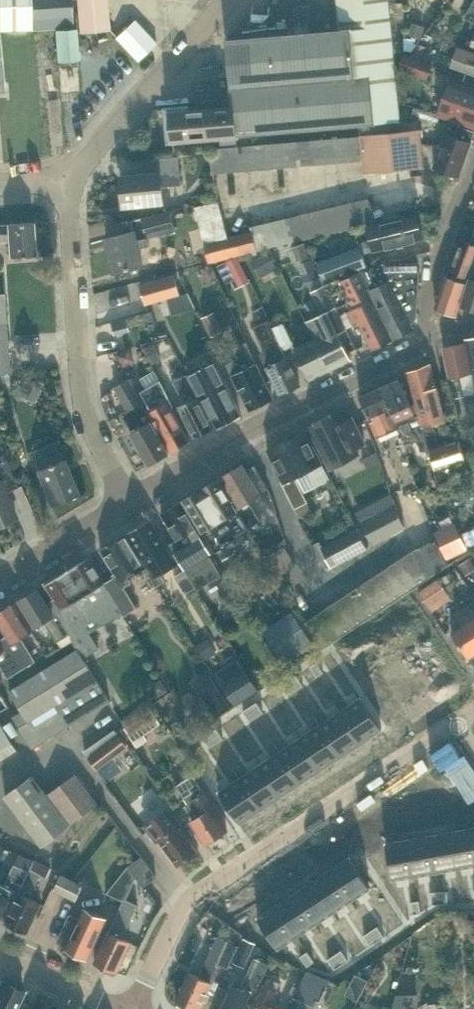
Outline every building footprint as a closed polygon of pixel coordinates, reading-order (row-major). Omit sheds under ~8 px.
[(33,29),(33,30),(73,27),(71,0),(0,0),(0,31),(33,29)] [(109,29),(107,0),(78,0),(81,31),(109,29)] [(339,29),(227,39),(233,108),(228,109),(228,106),(220,107),(220,109),(189,112),(188,106),(165,108),(166,128),(172,128),(174,141),(175,141),(175,139),(221,135),(222,143),(237,142),(236,134),(360,123),(361,134),(362,134),(365,170),(388,169),(387,167),(411,165),(412,175),(424,174),(420,128),(401,130),(400,121),(401,121),(389,0),(337,0),(339,29)] [(137,61),(156,43),(134,19),(115,37),(137,61)] [(424,26),(412,23),(409,34),(420,38),(424,26)] [(75,30),(55,31),(57,62),(77,61),(75,30)] [(455,43),(473,50),(473,38),(459,33),(455,43)] [(458,47),(445,42),(441,53),(454,57),(451,66),(468,70),(467,73),(473,76),(473,50),(471,49),(459,45),(458,47)] [(417,44),(413,53),(422,57),(426,48),(417,44)] [(399,67),(428,78),(433,64),(404,54),(399,67)] [(193,56),(193,66),(208,67),(209,56),(193,56)] [(473,129),(473,85),(453,77),(438,115),(473,129)] [(473,135),(473,133),(459,127),(455,139),(446,135),(433,168),(458,178),(471,145),(470,144),(473,135)] [(348,161),(360,160),(358,137),(346,138),(348,161)] [(336,162),(348,161),(346,138),(334,139),(336,162)] [(323,163),(336,162),(334,139),(321,140),(323,163)] [(311,164),(323,163),(321,140),(309,141),(311,164)] [(298,165),(311,164),(309,141),(296,142),(298,165)] [(273,167),(298,165),(296,142),(271,145),(273,167)] [(261,168),(273,167),(271,145),(258,146),(261,168)] [(248,169),(261,168),(258,146),(246,147),(248,169)] [(236,170),(248,169),(246,147),(234,148),(236,170)] [(211,173),(236,170),(234,148),(209,150),(211,173)] [(161,186),(180,184),(178,157),(152,159),(153,172),(120,175),(123,205),(162,201),(161,186)] [(363,224),(375,221),(369,197),(357,200),(363,224)] [(363,224),(357,200),(345,203),(351,227),(363,224)] [(219,201),(196,207),(199,219),(222,213),(219,201)] [(339,230),(351,227),(345,203),(333,206),(339,230)] [(339,230),(333,206),(321,209),(327,233),(339,230)] [(315,236),(327,233),(321,209),(309,212),(315,236)] [(146,237),(175,230),(170,211),(131,221),(134,231),(106,238),(114,272),(142,265),(137,248),(148,246),(146,237)] [(315,236),(309,212),(297,215),(303,239),(315,236)] [(222,213),(199,219),(205,243),(228,237),(222,213)] [(291,242),(303,239),(297,215),(285,218),(291,242)] [(358,242),(360,246),(363,253),(374,250),(374,251),(422,239),(416,215),(368,227),(371,239),(358,242)] [(280,245),(291,242),(285,218),(274,221),(280,245)] [(33,255),(31,221),(6,223),(6,224),(0,224),(0,241),(6,240),(8,257),(33,255)] [(270,248),(280,245),(274,221),(263,224),(270,248)] [(251,227),(252,231),(257,251),(270,248),(263,224),(251,227)] [(252,231),(228,237),(205,243),(210,262),(257,251),(252,231)] [(469,277),(473,264),(473,238),(472,242),(461,238),(450,271),(469,277)] [(307,255),(303,243),(291,247),(296,259),(307,255)] [(369,268),(363,253),(360,246),(318,261),(327,284),(346,274),(348,277),(361,272),(369,269),(369,268)] [(274,268),(265,252),(251,260),(260,275),(274,268)] [(190,253),(180,255),(185,273),(195,271),(190,253)] [(420,271),(415,255),(414,254),(381,264),(369,268),(369,269),(361,272),(393,338),(413,328),(407,316),(417,311),(420,271)] [(238,256),(228,261),(237,279),(247,274),(238,256)] [(470,278),(469,277),(468,282),(461,304),(473,308),(473,267),(470,278)] [(392,338),(393,338),(361,272),(348,277),(341,281),(354,307),(346,312),(352,326),(359,323),(371,348),(392,338)] [(173,275),(141,284),(147,305),(179,296),(173,275)] [(322,275),(307,281),(313,291),(326,285),(322,275)] [(461,304),(468,282),(447,276),(436,306),(458,313),(461,304)] [(312,292),(323,314),(337,306),(326,285),(313,291),(312,292)] [(6,321),(4,293),(0,293),(0,373),(9,372),(6,321)] [(203,318),(211,337),(223,331),(215,312),(203,318)] [(335,329),(328,332),(320,315),(307,321),(315,338),(314,339),(329,369),(350,359),(335,329)] [(126,318),(111,322),(114,333),(129,329),(126,318)] [(272,327),(274,326),(271,320),(254,327),(265,351),(260,354),(266,368),(279,394),(300,384),(287,357),(283,350),(272,327)] [(294,345),(291,340),(292,339),(284,322),(274,326),(272,327),(283,350),(294,345)] [(308,379),(329,369),(314,339),(294,349),(308,379)] [(220,341),(213,344),(218,354),(224,350),(220,341)] [(272,398),(255,366),(257,365),(247,342),(234,348),(239,359),(227,364),(233,377),(250,410),(272,398)] [(146,347),(154,363),(161,360),(153,344),(146,347)] [(446,360),(450,376),(460,374),(465,395),(473,393),(473,382),(465,344),(444,348),(446,360)] [(128,349),(117,355),(122,363),(133,357),(128,349)] [(214,362),(190,374),(216,427),(239,415),(223,382),(224,381),(214,362)] [(435,430),(434,423),(446,419),(432,364),(407,373),(421,419),(429,444),(439,441),(435,430)] [(212,428),(197,398),(187,376),(175,382),(186,404),(178,408),(194,438),(212,428)] [(151,422),(153,421),(129,379),(114,387),(127,410),(122,414),(132,432),(130,433),(147,464),(168,452),(151,422)] [(429,449),(413,411),(399,379),(382,387),(400,427),(403,436),(413,432),(421,451),(429,449)] [(174,405),(167,393),(160,381),(142,391),(151,408),(155,406),(156,408),(149,412),(154,420),(153,421),(170,451),(189,441),(172,411),(174,405)] [(33,401),(40,390),(25,382),(18,393),(33,401)] [(378,437),(400,427),(382,387),(360,397),(378,437)] [(316,421),(317,423),(309,426),(330,468),(360,454),(356,447),(365,442),(353,417),(344,422),(339,411),(331,416),(330,414),(316,421)] [(282,482),(295,508),(306,502),(294,477),(321,463),(305,431),(267,450),(283,481),(282,482)] [(456,462),(466,459),(460,440),(431,450),(442,486),(458,468),(456,462)] [(51,503),(76,493),(62,460),(61,460),(54,441),(35,449),(43,468),(37,470),(51,503)] [(375,453),(363,459),(366,467),(379,461),(375,453)] [(7,491),(17,486),(6,459),(0,462),(0,525),(18,518),(7,491)] [(261,521),(249,501),(269,490),(254,465),(246,470),(242,464),(221,477),(240,507),(238,508),(250,528),(261,521)] [(249,529),(237,510),(218,479),(184,499),(209,541),(215,550),(249,529)] [(221,574),(209,556),(212,554),(180,502),(161,514),(177,540),(170,545),(197,589),(221,574)] [(306,502),(295,508),(299,517),(311,511),(306,502)] [(394,506),(361,523),(372,544),(405,527),(394,506)] [(150,520),(128,533),(144,560),(143,561),(149,572),(148,572),(156,586),(159,584),(165,580),(161,573),(176,564),(167,548),(150,520)] [(456,521),(436,531),(447,556),(454,553),(468,547),(460,530),(456,521)] [(347,530),(321,544),(332,566),(359,552),(367,548),(356,526),(347,530)] [(145,569),(140,560),(125,536),(101,551),(116,574),(117,576),(106,582),(126,615),(137,608),(125,587),(132,583),(129,578),(145,569)] [(262,555),(275,570),(286,561),(274,546),(262,555)] [(398,560),(416,587),(429,578),(416,549),(398,560)] [(234,577),(246,570),(236,553),(224,560),(234,577)] [(82,597),(85,596),(104,584),(89,558),(66,571),(82,597)] [(404,595),(416,587),(398,560),(386,569),(404,595)] [(391,603),(404,595),(386,569),(374,577),(391,603)] [(90,605),(85,596),(82,597),(66,571),(44,585),(53,599),(65,618),(66,620),(90,605)] [(379,611),(391,603),(374,577),(361,585),(379,611)] [(445,577),(438,581),(445,591),(451,587),(445,577)] [(438,581),(431,585),(438,595),(445,591),(438,581)] [(114,618),(122,613),(120,608),(121,608),(108,588),(108,589),(104,584),(85,596),(90,605),(66,620),(65,618),(62,620),(70,633),(73,638),(71,639),(77,648),(78,648),(83,657),(98,648),(89,632),(113,617),(114,618)] [(367,620),(379,611),(361,585),(349,593),(367,620)] [(53,599),(46,604),(37,589),(19,600),(36,627),(45,622),(57,641),(70,633),(62,620),(65,618),(53,599)] [(354,628),(367,620),(349,593),(337,601),(354,628)] [(342,635),(354,628),(337,601),(324,609),(342,635)] [(0,612),(0,627),(6,636),(4,638),(23,669),(27,667),(37,661),(21,636),(31,630),(15,603),(0,612)] [(405,604),(398,608),(405,618),(412,614),(405,604)] [(398,608),(392,612),(398,622),(405,618),(398,608)] [(323,648),(342,635),(324,609),(306,622),(323,648)] [(314,645),(291,611),(263,631),(285,664),(314,645)] [(464,621),(473,635),(473,615),(464,621)] [(444,634),(466,667),(473,661),(473,635),(464,621),(444,634)] [(365,630),(358,635),(365,645),(372,640),(365,630)] [(358,635),(352,639),(358,649),(365,645),(358,635)] [(0,663),(9,677),(10,678),(23,669),(4,638),(0,640),(0,662),(0,663)] [(209,639),(198,645),(206,658),(217,652),(209,639)] [(109,699),(83,657),(78,648),(77,648),(9,690),(21,711),(13,716),(33,747),(109,699)] [(425,648),(404,661),(426,693),(446,680),(425,648)] [(335,692),(344,687),(330,660),(320,665),(335,692)] [(404,661),(384,674),(406,706),(426,693),(404,661)] [(317,662),(310,666),(317,676),(324,672),(317,662)] [(226,673),(242,698),(258,688),(242,663),(226,673)] [(251,674),(259,686),(266,681),(259,669),(251,674)] [(384,674),(363,688),(385,720),(406,706),(384,674)] [(297,675),(290,680),(297,690),(304,685),(297,675)] [(278,677),(264,684),(271,697),(285,690),(278,677)] [(290,680),(284,684),(290,694),(297,690),(290,680)] [(204,698),(215,715),(229,705),(219,689),(204,698)] [(361,697),(340,711),(361,743),(382,729),(361,697)] [(257,702),(250,706),(257,716),(264,712),(257,702)] [(250,706),(244,711),(250,721),(257,716),(250,706)] [(146,735),(161,724),(152,711),(126,729),(139,747),(149,740),(146,735)] [(340,711),(320,724),(341,757),(361,743),(340,711)] [(17,749),(0,723),(0,760),(17,749)] [(320,724),(300,737),(321,770),(341,757),(320,724)] [(217,728),(210,733),(217,743),(223,739),(224,738),(217,728)] [(87,757),(98,771),(128,747),(117,733),(87,757)] [(210,733),(204,737),(210,747),(213,746),(217,743),(210,733)] [(300,737),(280,751),(301,783),(321,770),(300,737)] [(280,751),(260,764),(281,796),(301,783),(280,751)] [(260,764),(240,777),(261,810),(281,796),(260,764)] [(71,825),(70,824),(98,803),(76,773),(48,794),(34,775),(5,796),(42,847),(71,825)] [(222,819),(205,793),(193,774),(177,785),(199,818),(191,824),(206,846),(226,833),(219,821),(222,819)] [(240,777),(219,791),(240,823),(261,810),(240,777)] [(198,852),(179,827),(181,826),(168,810),(147,826),(159,842),(161,841),(180,866),(198,852)] [(451,831),(458,868),(473,866),(473,837),(472,828),(451,831)] [(451,831),(430,835),(436,872),(458,868),(451,831)] [(430,835),(409,839),(415,876),(436,872),(430,835)] [(409,839),(386,843),(393,880),(415,876),(409,839)] [(143,886),(145,885),(157,876),(142,856),(128,865),(136,877),(143,886)] [(350,857),(331,869),(352,901),(371,888),(350,857)] [(52,868),(44,864),(34,860),(30,870),(29,872),(23,886),(6,922),(28,933),(41,905),(24,897),(27,891),(32,893),(41,875),(48,878),(52,868)] [(29,872),(14,865),(5,887),(0,884),(0,920),(1,920),(14,891),(9,889),(13,881),(23,886),(29,872)] [(128,865),(117,879),(132,886),(136,877),(128,865)] [(331,869),(313,881),(334,913),(352,901),(331,869)] [(54,889),(76,899),(83,884),(61,874),(54,889)] [(450,878),(449,894),(471,895),(472,879),(450,878)] [(107,898),(115,887),(106,880),(97,890),(107,898)] [(313,881),(295,893),(316,924),(334,913),(313,881)] [(440,891),(432,892),(432,904),(440,903),(440,891)] [(448,891),(440,891),(440,903),(448,903),(448,891)] [(295,893),(277,905),(297,936),(316,924),(295,893)] [(123,938),(133,916),(138,904),(125,898),(120,910),(96,962),(105,966),(103,969),(112,973),(113,970),(118,972),(132,942),(123,938)] [(419,900),(411,902),(414,914),(422,912),(419,900)] [(277,905),(258,917),(278,949),(297,936),(277,905)] [(66,949),(87,958),(106,919),(85,909),(79,922),(70,917),(59,941),(68,945),(66,949)] [(378,926),(371,930),(378,941),(385,936),(378,926)] [(371,930),(364,935),(371,945),(378,941),(371,930)] [(220,964),(228,968),(238,945),(218,936),(199,976),(191,973),(178,1001),(195,1008),(200,1008),(220,964)] [(244,966),(254,944),(243,938),(233,961),(244,966)] [(342,950),(335,954),(342,964),(348,960),(342,950)] [(307,951),(301,956),(308,966),(315,961),(307,951)] [(335,954),(328,959),(335,969),(342,964),(335,954)] [(269,964),(255,957),(247,974),(248,975),(242,987),(234,984),(222,1008),(245,1008),(252,993),(255,994),(269,964)] [(298,1008),(313,1008),(318,998),(322,1000),(326,989),(330,981),(307,970),(303,979),(299,987),(295,996),(303,1000),(298,1008)] [(277,990),(280,982),(268,976),(264,984),(266,985),(254,1008),(281,1008),(271,1004),(278,990),(277,990)] [(23,992),(2,982),(0,985),(0,1008),(15,1008),(23,992)] [(295,996),(299,988),(294,985),(290,994),(295,996)] [(63,1008),(37,996),(31,1008),(63,1008)]
